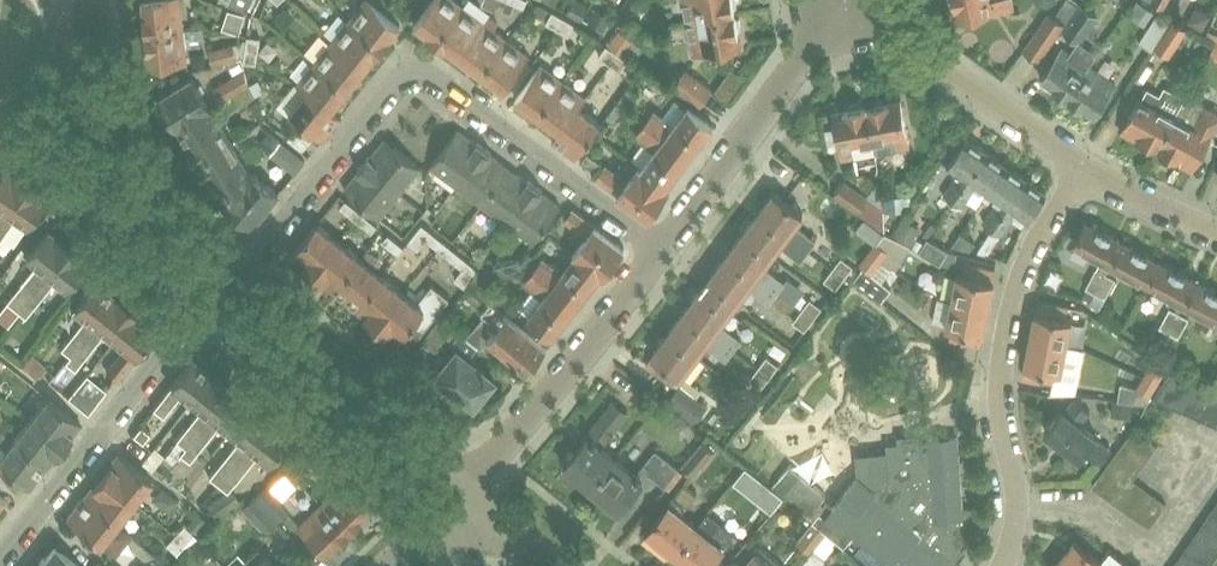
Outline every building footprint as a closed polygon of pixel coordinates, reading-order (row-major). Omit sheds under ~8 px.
[(184,29),(181,0),(144,0),(147,33),(184,29)] [(383,46),(391,37),(391,36),(400,24),(370,0),(365,0),(350,19),(383,46)] [(463,6),(455,0),(432,0),(415,23),(427,32),(427,33),(437,40),(463,6)] [(502,8),(511,12),(515,3),(507,0),(506,0),(502,8)] [(575,0),(572,0),(566,11),(580,19),(587,7),(575,0)] [(735,12),(734,7),(737,4),(736,0),(682,0),(686,21),(735,12)] [(954,2),(958,18),(1015,8),(1014,0),(950,0),(954,2)] [(1136,0),(1133,0),(1125,13),(1142,25),(1151,11),(1136,0)] [(1163,8),(1168,0),(1151,0),(1151,1),(1163,8)] [(1042,79),(1068,96),(1089,65),(1097,54),(1079,42),(1096,17),(1079,4),(1061,30),(1079,42),(1071,53),(1063,47),(1042,79)] [(459,56),(485,22),(463,6),(437,40),(447,48),(447,47),(459,56)] [(595,8),(587,22),(598,28),(604,31),(609,22),(612,17),(610,16),(595,8)] [(556,28),(563,16),(551,9),(544,22),(556,28)] [(244,17),(226,10),(220,29),(238,35),(244,17)] [(1061,30),(1066,22),(1051,11),(1025,49),(1040,59),(1061,30)] [(686,21),(690,42),(693,56),(742,46),(739,30),(741,26),(740,19),(736,17),(735,12),(686,21)] [(1153,50),(1156,46),(1173,20),(1172,20),(1161,12),(1141,42),(1153,50)] [(490,16),(485,22),(459,56),(482,73),(508,39),(493,28),(497,22),(490,16)] [(563,16),(556,28),(568,35),(575,22),(563,16)] [(375,56),(383,46),(350,19),(332,41),(365,67),(375,56)] [(1173,20),(1156,46),(1168,54),(1186,26),(1173,20)] [(184,29),(147,33),(151,66),(187,62),(184,29)] [(607,44),(618,52),(621,54),(631,41),(617,31),(607,44)] [(257,36),(245,34),(242,61),(253,62),(257,36)] [(508,39),(482,73),(504,89),(529,55),(508,39)] [(348,89),(365,67),(332,41),(315,63),(348,89)] [(610,63),(618,52),(607,44),(599,55),(610,63)] [(207,53),(211,68),(235,61),(231,46),(207,53)] [(629,60),(621,54),(618,52),(610,63),(621,70),(629,60)] [(332,109),(348,89),(315,63),(298,84),(307,92),(308,90),(332,109)] [(538,114),(563,80),(541,64),(516,98),(538,114)] [(1089,65),(1068,96),(1095,114),(1116,83),(1089,65)] [(699,107),(711,91),(683,71),(672,87),(699,107)] [(212,89),(220,101),(246,85),(239,73),(212,89)] [(177,127),(210,107),(192,78),(159,98),(177,127)] [(263,89),(258,78),(249,83),(255,93),(263,89)] [(578,106),(579,106),(586,97),(563,80),(538,114),(559,130),(578,106)] [(617,101),(627,108),(639,93),(629,86),(617,101)] [(1137,135),(1159,146),(1185,97),(1164,86),(1159,95),(1146,88),(1141,97),(1139,96),(1125,122),(1140,130),(1137,135)] [(341,117),(332,109),(308,90),(307,92),(290,113),(323,140),(341,117)] [(1185,97),(1159,146),(1180,158),(1183,153),(1198,161),(1216,125),(1216,111),(1186,95),(1185,97)] [(873,140),(876,153),(910,147),(901,98),(884,101),(881,98),(873,100),(871,103),(867,104),(873,140)] [(616,124),(627,108),(617,101),(606,117),(616,124)] [(873,140),(867,104),(862,105),(859,102),(851,104),(849,107),(833,111),(842,159),(855,157),(853,144),(873,140)] [(672,126),(654,112),(647,122),(670,140),(687,153),(690,155),(713,124),(688,105),(672,126)] [(601,123),(579,106),(578,106),(559,130),(552,140),(576,157),(601,123)] [(199,161),(231,141),(210,107),(177,127),(178,127),(179,127),(191,148),(189,149),(195,160),(198,158),(199,161)] [(647,122),(639,131),(663,150),(648,169),(668,184),(690,155),(687,153),(670,140),(647,122)] [(456,185),(485,147),(478,141),(476,143),(457,129),(453,134),(430,166),(456,185)] [(271,155),(272,154),(281,142),(270,133),(259,146),(271,155)] [(958,172),(944,194),(953,200),(987,151),(966,137),(947,165),(958,172)] [(363,162),(400,192),(421,167),(386,138),(371,157),(369,155),(363,162)] [(223,201),(249,169),(248,168),(231,141),(199,161),(201,163),(198,165),(205,175),(207,174),(223,200),(222,200),(223,201)] [(281,142),(272,154),(296,173),(305,161),(281,142)] [(482,204),(509,167),(491,154),(492,152),(485,147),(456,185),(482,204)] [(988,192),(1007,165),(987,151),(953,200),(962,207),(977,185),(988,192)] [(582,159),(581,160),(596,172),(597,171),(597,170),(603,163),(588,152),(582,159)] [(380,217),(400,192),(363,162),(358,169),(359,171),(345,189),(380,217)] [(992,228),(1026,178),(1007,165),(988,192),(998,200),(983,221),(992,228)] [(508,223),(536,184),(528,179),(527,181),(509,167),(482,204),(508,223)] [(25,182),(5,168),(0,175),(0,219),(25,182)] [(249,169),(223,201),(253,225),(279,193),(249,169)] [(668,184),(648,169),(636,185),(622,174),(620,178),(612,172),(604,183),(626,199),(625,200),(647,216),(669,188),(667,186),(668,184)] [(986,237),(995,243),(1017,212),(1028,220),(1047,192),(1026,178),(992,228),(986,237)] [(869,195),(884,205),(880,179),(869,195)] [(867,196),(846,180),(836,193),(857,209),(867,196)] [(15,218),(26,225),(46,197),(25,182),(0,219),(0,240),(15,218)] [(536,184),(508,223),(534,242),(561,205),(542,191),(543,190),(536,184)] [(807,249),(814,241),(794,225),(803,213),(774,191),(773,192),(774,193),(759,213),(807,249)] [(886,209),(869,197),(859,211),(886,230),(886,209)] [(346,199),(340,207),(372,232),(378,225),(346,199)] [(780,243),(801,258),(807,249),(759,213),(743,233),(772,255),(780,243)] [(624,247),(603,230),(594,241),(565,218),(550,238),(580,260),(599,275),(600,274),(602,275),(624,247)] [(922,228),(904,218),(895,234),(912,244),(922,228)] [(1106,273),(1110,264),(1123,240),(1086,220),(1073,244),(1101,259),(1086,287),(1095,292),(1106,273)] [(313,273),(339,240),(317,223),(291,256),(313,273)] [(439,249),(445,242),(422,224),(408,241),(417,249),(425,239),(439,249)] [(16,308),(68,245),(48,230),(26,256),(36,265),(7,301),(16,308)] [(976,241),(962,232),(954,244),(971,248),(976,241)] [(777,292),(785,282),(763,266),(772,255),(743,233),(727,254),(777,292)] [(388,234),(382,241),(398,254),(404,246),(388,234)] [(919,251),(939,263),(947,250),(928,237),(919,251)] [(988,253),(995,243),(986,237),(977,250),(988,253)] [(924,242),(917,238),(912,246),(919,251),(924,242)] [(334,291),(361,258),(339,240),(313,273),(334,291)] [(1148,284),(1160,260),(1123,240),(1110,264),(1148,284)] [(888,248),(878,241),(870,252),(879,259),(888,248)] [(445,242),(439,249),(463,269),(455,279),(464,287),(478,269),(445,242)] [(68,245),(16,308),(26,316),(55,280),(65,288),(87,261),(68,245)] [(879,259),(870,252),(861,264),(871,271),(879,259)] [(749,286),(770,302),(777,292),(727,254),(710,277),(724,288),(715,299),(730,310),(733,307),(749,286)] [(356,308),(382,275),(361,258),(334,291),(356,308)] [(502,264),(505,274),(524,270),(521,259),(502,264)] [(833,270),(844,278),(852,267),(841,259),(833,270)] [(565,279),(542,261),(534,270),(557,288),(577,304),(599,275),(580,260),(565,279)] [(1185,304),(1197,281),(1160,260),(1148,284),(1185,304)] [(952,299),(988,306),(993,282),(994,282),(994,280),(993,280),(995,269),(964,263),(962,274),(957,273),(952,299)] [(488,278),(505,274),(502,264),(485,268),(488,278)] [(892,289),(862,267),(853,278),(883,300),(892,289)] [(534,270),(527,280),(550,298),(533,320),(553,335),(577,304),(557,288),(534,270)] [(844,278),(833,270),(824,281),(835,289),(844,278)] [(1106,273),(1095,292),(1105,297),(1116,278),(1106,273)] [(377,325),(404,292),(382,275),(356,308),(377,325)] [(724,288),(710,277),(704,285),(685,311),(734,349),(741,340),(720,324),(730,310),(715,299),(724,288)] [(489,289),(476,279),(464,294),(477,304),(489,289)] [(70,355),(116,297),(97,281),(72,312),(83,320),(61,348),(70,355)] [(1185,304),(1216,321),(1216,291),(1197,281),(1185,304)] [(404,292),(377,325),(399,343),(409,329),(419,337),(450,298),(433,284),(417,303),(404,292)] [(114,340),(135,312),(116,297),(70,355),(65,361),(75,369),(77,366),(104,332),(114,340)] [(802,310),(813,319),(822,308),(810,299),(802,310)] [(983,332),(988,306),(952,299),(947,326),(952,327),(950,338),(980,344),(982,333),(983,333),(984,332),(983,332)] [(480,345),(487,337),(526,368),(530,363),(532,365),(543,351),(541,350),(545,345),(492,300),(482,312),(487,315),(469,336),(480,345)] [(1030,337),(1066,345),(1071,318),(1066,317),(1068,306),(1038,300),(1036,311),(1035,311),(1034,312),(1035,312),(1030,337)] [(1169,331),(1179,311),(1169,306),(1159,326),(1169,331)] [(813,319),(802,310),(793,321),(805,330),(813,319)] [(697,355),(705,343),(726,359),(734,349),(685,311),(668,332),(697,355)] [(1179,311),(1169,331),(1178,336),(1189,316),(1179,311)] [(135,312),(114,340),(124,348),(106,370),(116,378),(155,328),(135,312)] [(475,403),(495,378),(486,371),(487,371),(469,357),(478,346),(442,317),(434,328),(433,327),(423,339),(436,350),(448,336),(459,345),(448,358),(450,359),(439,373),(475,403)] [(680,375),(681,376),(697,355),(668,332),(653,353),(653,352),(652,354),(653,355),(647,363),(674,384),(680,375)] [(1060,371),(1066,345),(1030,337),(1024,362),(1024,364),(1025,364),(1022,375),(1053,381),(1055,370),(1060,371)] [(44,365),(29,353),(20,364),(35,377),(44,365)] [(767,357),(758,368),(770,377),(778,365),(767,357)] [(191,401),(212,374),(193,358),(153,408),(163,416),(181,394),(191,401)] [(65,361),(54,376),(73,391),(87,373),(77,366),(75,369),(65,361)] [(1164,371),(1151,364),(1144,376),(1157,383),(1164,371)] [(761,388),(770,377),(758,368),(750,379),(761,388)] [(1173,406),(1185,379),(1168,372),(1151,397),(1173,406)] [(68,397),(88,413),(107,389),(87,373),(73,391),(68,397)] [(185,447),(231,389),(212,374),(191,401),(200,409),(176,439),(178,441),(185,447)] [(1157,383),(1144,376),(1137,388),(1150,396),(1157,383)] [(1188,413),(1200,386),(1185,379),(1173,406),(1188,413)] [(1145,404),(1150,396),(1137,388),(1119,382),(1116,399),(1145,404)] [(1203,420),(1214,392),(1200,386),(1188,413),(1203,420)] [(704,406),(678,387),(667,401),(693,420),(704,406)] [(229,432),(251,405),(231,389),(185,447),(180,453),(190,461),(219,424),(229,432)] [(1214,392),(1203,420),(1216,426),(1216,393),(1214,392)] [(30,418),(64,444),(81,422),(48,396),(30,418)] [(1098,437),(1080,423),(1090,411),(1075,398),(1065,411),(1061,408),(1045,429),(1081,457),(1088,449),(1104,462),(1112,450),(1097,438),(1098,437)] [(1130,417),(1132,404),(1114,401),(1112,414),(1130,417)] [(591,488),(615,457),(602,447),(615,431),(614,431),(628,413),(614,402),(587,436),(587,437),(564,466),(591,488)] [(218,484),(270,420),(251,405),(229,432),(238,440),(209,476),(218,484)] [(46,466),(64,444),(30,418),(13,440),(46,466)] [(218,484),(228,491),(235,482),(257,455),(268,463),(289,436),(270,420),(218,484)] [(135,436),(144,443),(151,435),(141,427),(135,436)] [(1124,439),(1148,456),(1156,444),(1133,427),(1124,439)] [(962,506),(957,436),(929,438),(929,439),(887,442),(890,481),(874,489),(858,476),(833,508),(827,503),(813,520),(828,532),(838,541),(844,546),(855,533),(895,565),(953,565),(956,562),(951,559),(946,555),(949,551),(952,548),(956,551),(977,525),(979,519),(978,505),(962,506)] [(1140,467),(1148,456),(1124,439),(1116,450),(1140,467)] [(46,466),(13,440),(0,456),(0,465),(29,488),(46,466)] [(178,441),(165,456),(173,462),(180,453),(185,447),(178,441)] [(681,467),(687,472),(693,477),(713,452),(701,442),(681,467)] [(311,457),(296,446),(282,465),(296,476),(311,457)] [(615,457),(591,488),(619,510),(649,473),(665,486),(679,468),(656,450),(636,474),(615,457)] [(1132,478),(1140,467),(1116,450),(1109,461),(1122,470),(1132,478)] [(101,474),(134,500),(152,479),(119,452),(101,474)] [(1104,493),(1122,470),(1109,461),(1092,484),(1104,493)] [(771,485),(786,497),(808,515),(821,498),(825,494),(787,464),(771,485)] [(1133,479),(1132,478),(1122,470),(1104,493),(1116,502),(1133,479)] [(117,522),(134,500),(101,474),(84,496),(117,522)] [(1127,510),(1144,487),(1133,479),(1116,502),(1127,510)] [(321,503),(347,530),(371,507),(345,480),(321,503)] [(697,493),(687,485),(684,483),(668,503),(669,505),(647,532),(674,554),(697,525),(681,513),(697,493)] [(756,533),(786,497),(771,485),(741,521),(756,533)] [(1138,518),(1155,495),(1144,487),(1127,510),(1138,518)] [(242,501),(234,489),(210,505),(219,517),(242,501)] [(256,499),(278,521),(288,512),(267,489),(256,499)] [(1138,518),(1150,526),(1166,502),(1155,495),(1138,518)] [(100,544),(117,522),(84,496),(66,518),(100,544)] [(278,521),(256,499),(255,497),(244,507),(267,531),(278,521)] [(323,553),(347,530),(321,503),(297,526),(323,553)] [(1213,509),(1204,523),(1216,531),(1216,512),(1213,509)] [(722,523),(710,512),(698,526),(697,525),(674,554),(689,565),(708,565),(723,548),(725,549),(733,539),(731,538),(735,533),(722,523)] [(827,532),(814,521),(798,542),(811,553),(827,532)] [(1204,523),(1195,536),(1216,551),(1216,531),(1204,523)] [(174,533),(184,543),(192,534),(182,524),(174,533)] [(176,552),(184,543),(174,533),(166,542),(176,552)] [(1195,536),(1186,549),(1210,565),(1211,565),(1216,557),(1216,551),(1195,536)] [(1056,565),(1129,565),(1111,551),(1102,563),(1076,542),(1056,565)] [(55,544),(37,565),(83,565),(55,544)] [(265,553),(264,554),(257,546),(245,558),(252,565),(251,565),(277,565),(265,553)] [(801,565),(818,565),(825,558),(814,549),(801,565)] [(1186,549),(1177,563),(1182,565),(1210,565),(1186,549)] [(751,552),(741,564),(743,565),(769,565),(751,552)]
